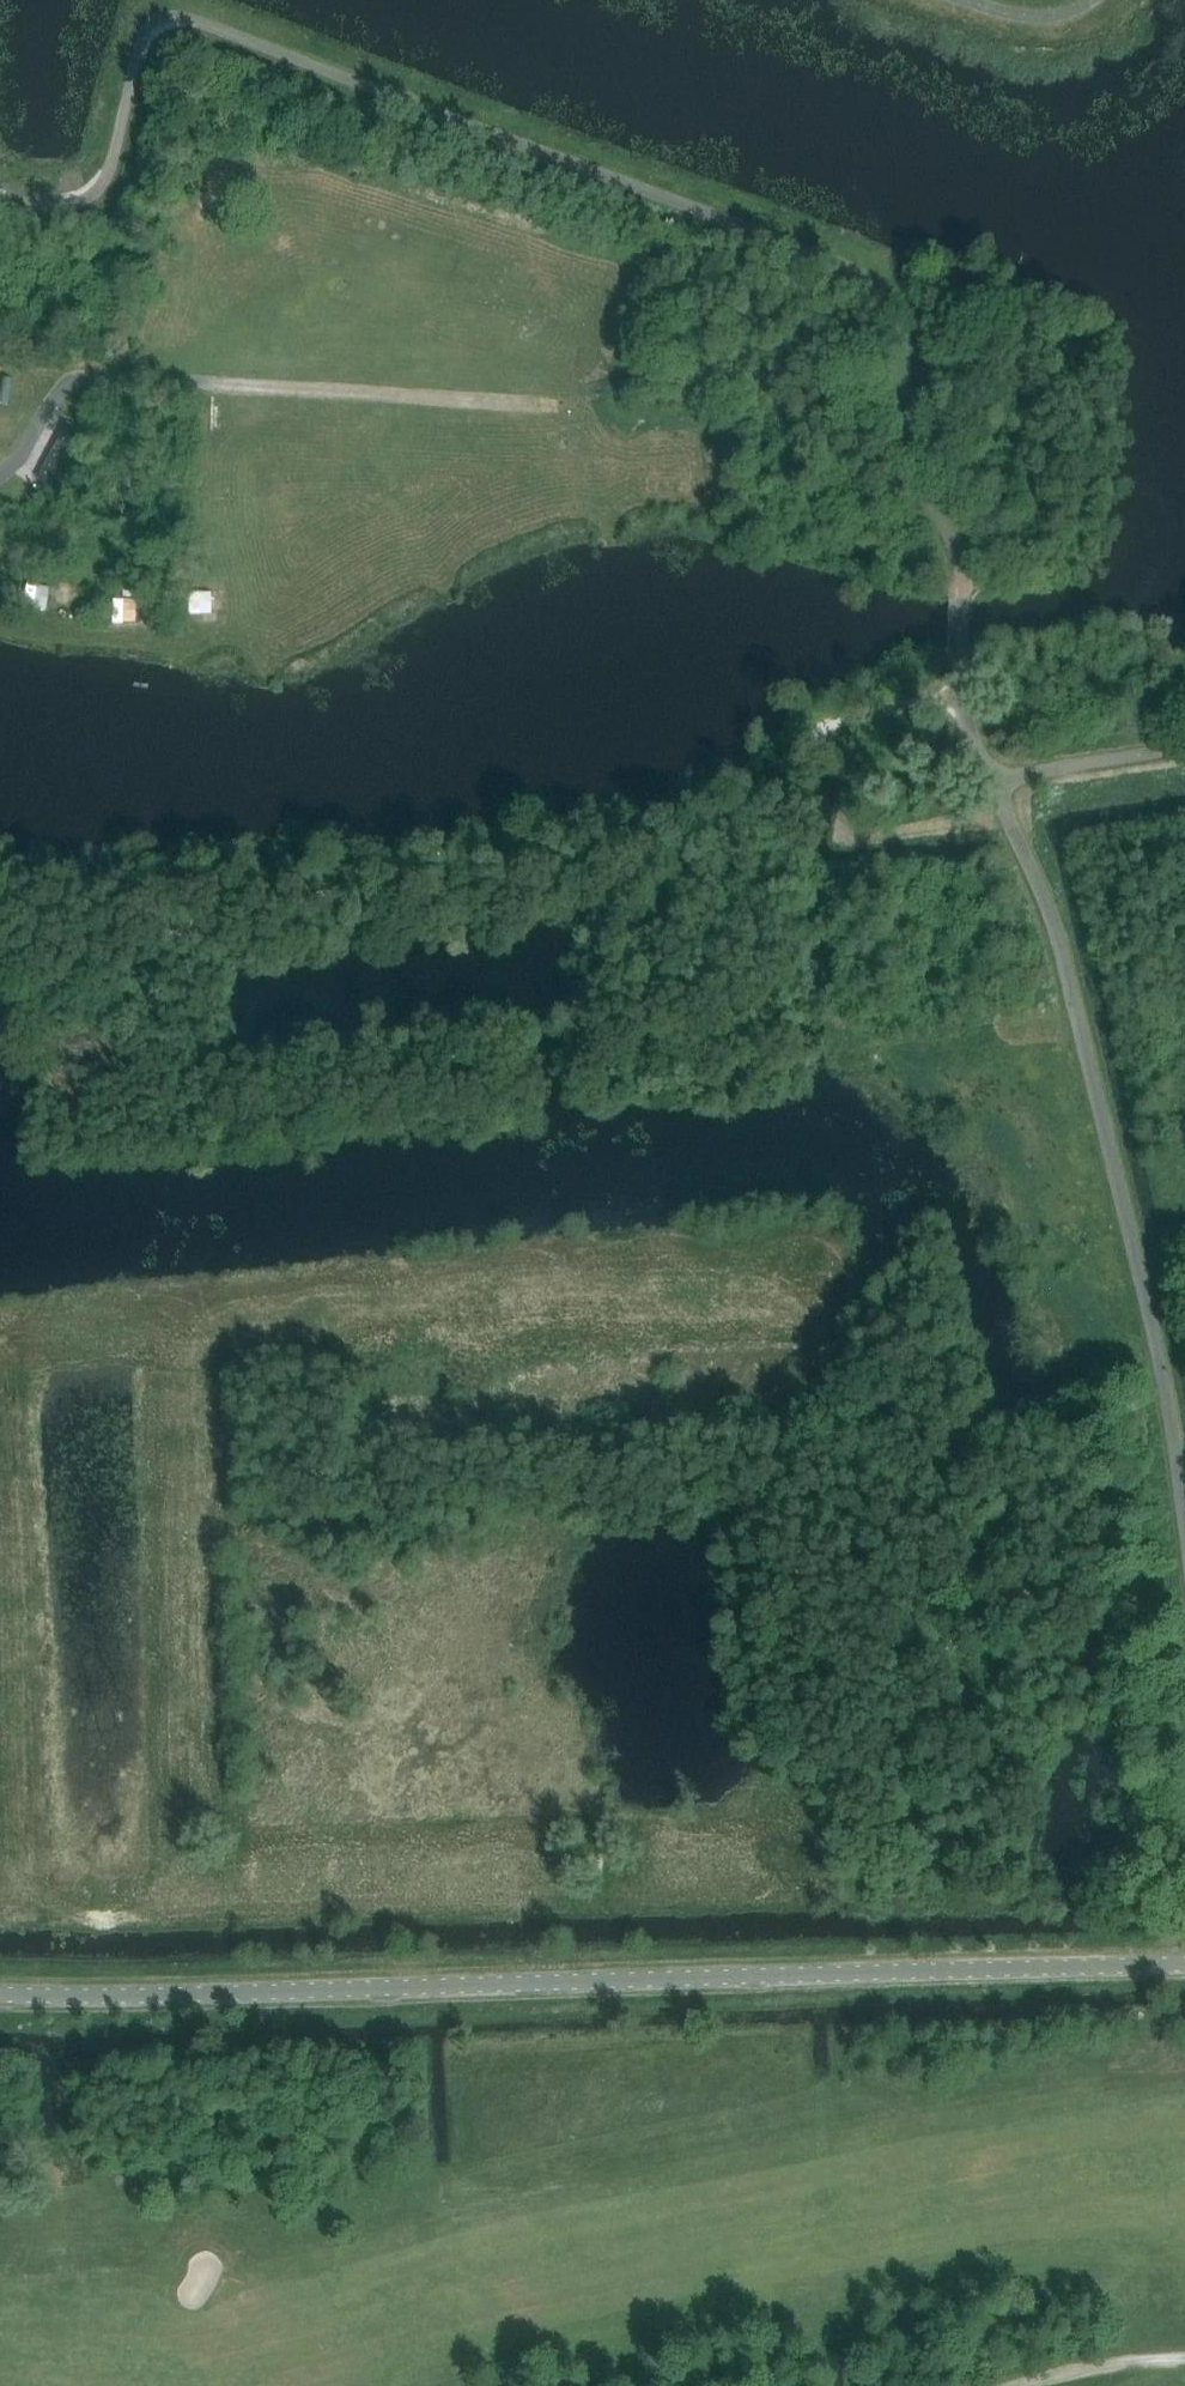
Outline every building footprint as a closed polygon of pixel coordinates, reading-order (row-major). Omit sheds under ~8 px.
[(64,491),(90,441),(66,428),(39,478),(64,491)] [(698,471),(688,467),(678,488),(688,493),(698,471)] [(655,475),(646,475),(646,488),(655,488),(655,475)]
